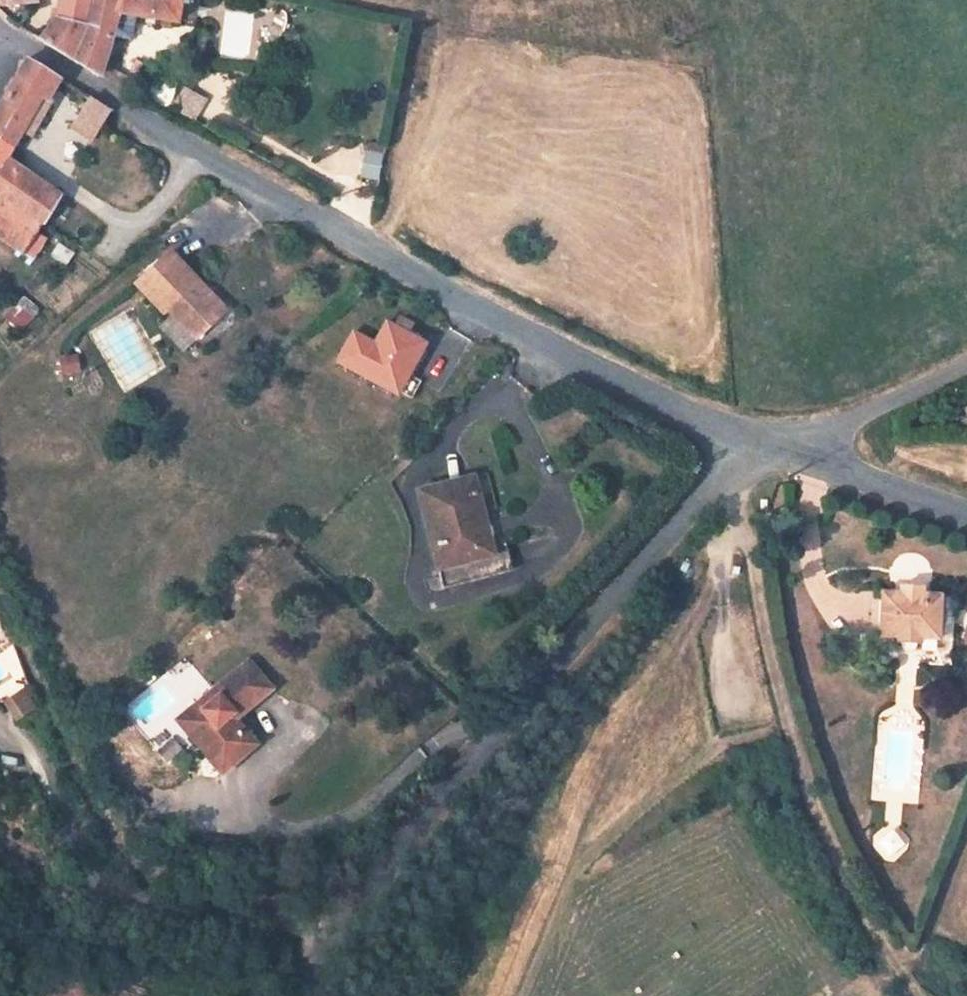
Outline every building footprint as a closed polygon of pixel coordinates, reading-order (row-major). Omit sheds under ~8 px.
[(103,81),(119,45),(87,29),(101,0),(63,0),(40,46),(100,82),(103,81)] [(87,29),(119,45),(129,21),(177,30),(182,0),(101,0),(87,29)] [(61,87),(27,68),(0,120),(0,138),(26,152),(61,87)] [(188,90),(179,112),(197,120),(207,98),(188,90)] [(103,129),(111,115),(92,105),(84,119),(103,129)] [(10,197),(26,165),(21,163),(26,152),(0,138),(0,190),(10,197)] [(377,180),(383,151),(363,148),(358,177),(377,180)] [(12,198),(51,226),(55,229),(70,198),(26,165),(10,197),(12,198)] [(51,226),(12,198),(0,215),(0,232),(32,255),(51,226)] [(66,264),(74,251),(57,241),(49,254),(66,264)] [(172,314),(202,343),(232,314),(175,257),(141,291),(167,318),(172,314)] [(29,329),(38,302),(19,296),(10,322),(29,329)] [(360,330),(342,358),(400,394),(430,344),(392,321),(378,342),(360,330)] [(76,354),(57,358),(60,376),(80,372),(76,354)] [(441,549),(447,574),(497,559),(485,520),(492,518),(486,496),(480,497),(475,482),(431,495),(445,548),(441,549)] [(898,590),(898,599),(926,600),(927,591),(898,590)] [(942,601),(926,600),(898,599),(881,600),(881,646),(897,645),(897,651),(924,651),(924,646),(941,647),(942,601)] [(238,724),(276,694),(254,666),(219,693),(223,698),(205,713),(201,707),(179,723),(190,738),(186,740),(219,780),(258,750),(238,724)] [(33,684),(16,693),(26,711),(43,702),(33,684)] [(223,698),(219,693),(201,707),(205,713),(223,698)] [(190,780),(187,742),(145,745),(148,784),(190,780)]
